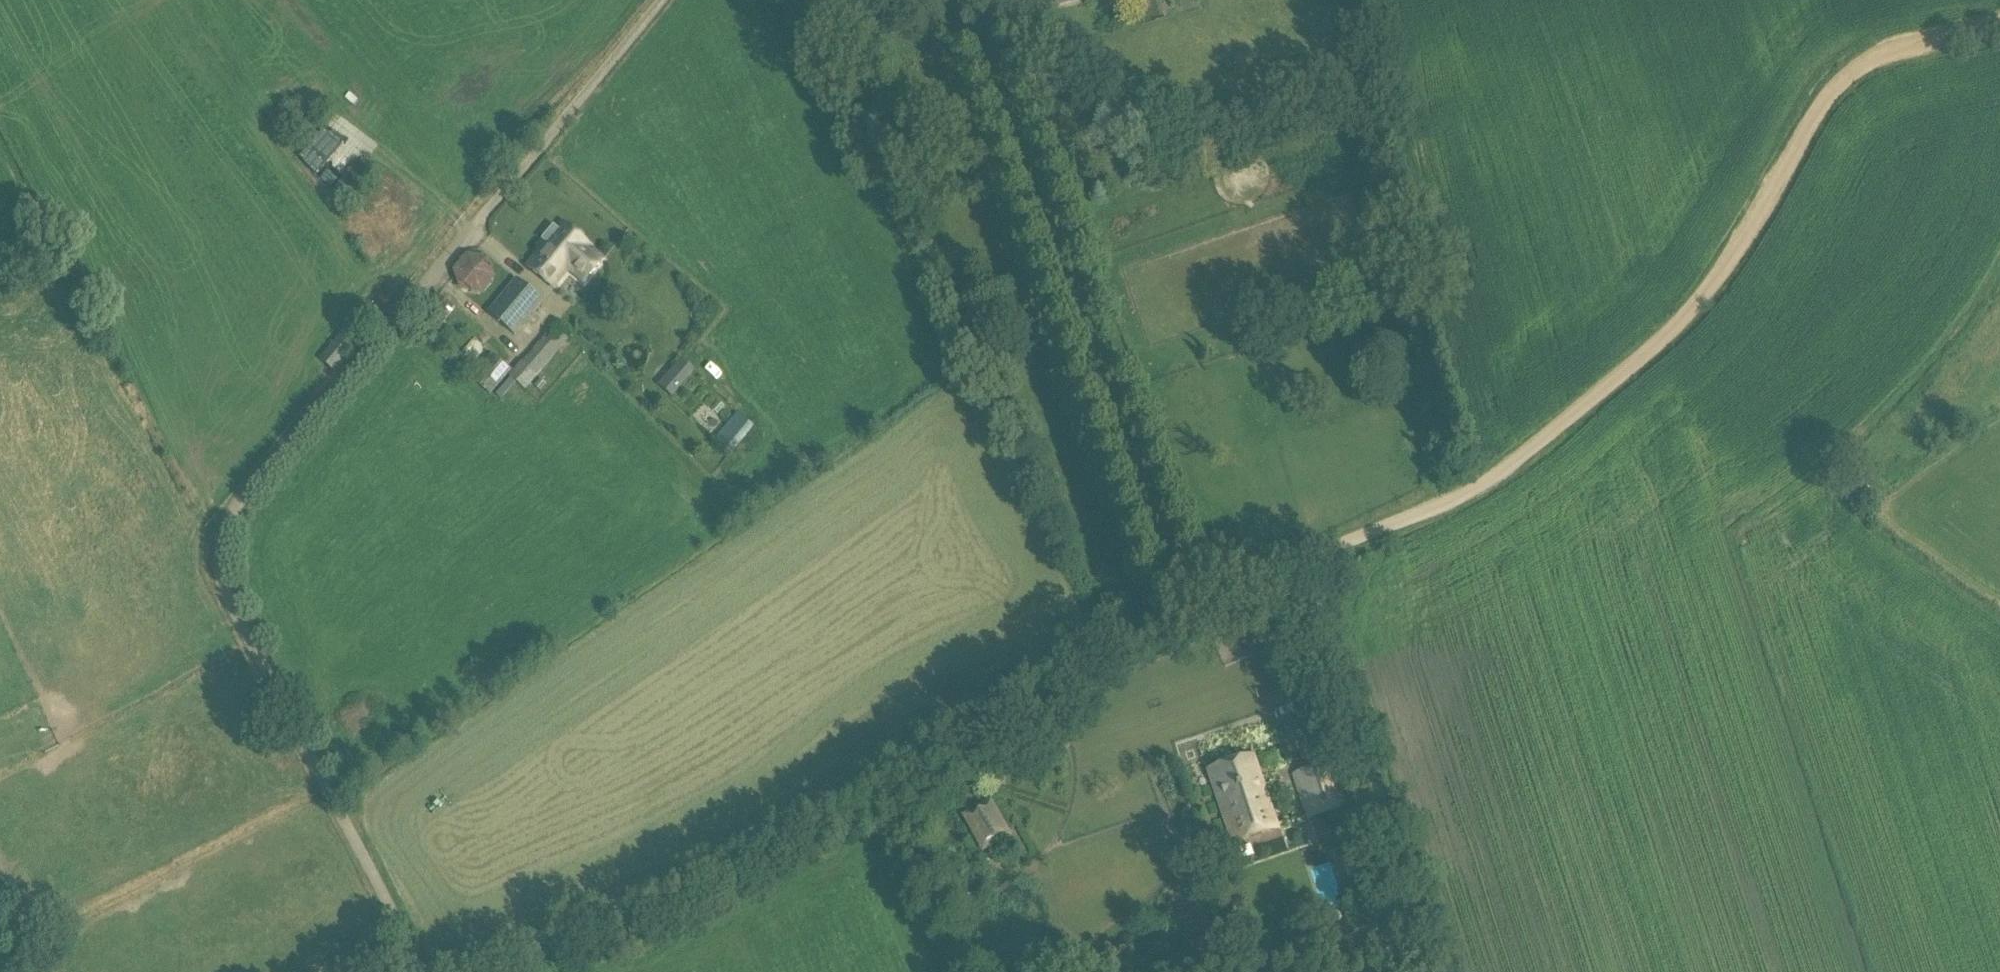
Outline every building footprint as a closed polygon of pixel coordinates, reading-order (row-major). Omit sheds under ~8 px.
[(549,243),(530,267),(557,288),(569,273),(585,286),(608,258),(566,223),(560,230),(556,226),(545,240),(549,243)] [(469,253),(455,270),(462,291),(484,294),(498,277),(490,257),(469,253)] [(517,281),(489,314),(517,338),(546,302),(517,281)] [(381,285),(368,296),(376,304),(389,292),(381,285)] [(370,303),(321,359),(338,373),(386,316),(370,303)] [(523,360),(510,377),(528,391),(573,337),(558,324),(525,362),(523,360)] [(1213,345),(1201,348),(1203,354),(1215,351),(1213,345)] [(495,353),(475,378),(494,395),(515,371),(495,353)] [(680,356),(657,384),(674,398),(698,370),(680,356)] [(740,412),(713,444),(732,460),(758,428),(740,412)] [(1304,661),(1296,664),(1299,673),(1308,670),(1304,661)] [(1256,756),(1209,772),(1234,845),(1281,829),(1256,756)] [(1335,763),(1296,776),(1310,819),(1349,806),(1335,763)] [(996,799),(966,816),(987,854),(1017,837),(996,799)] [(1330,844),(1311,847),(1319,900),(1338,897),(1330,844)] [(13,970),(0,954),(0,971),(11,971),(13,970)]
